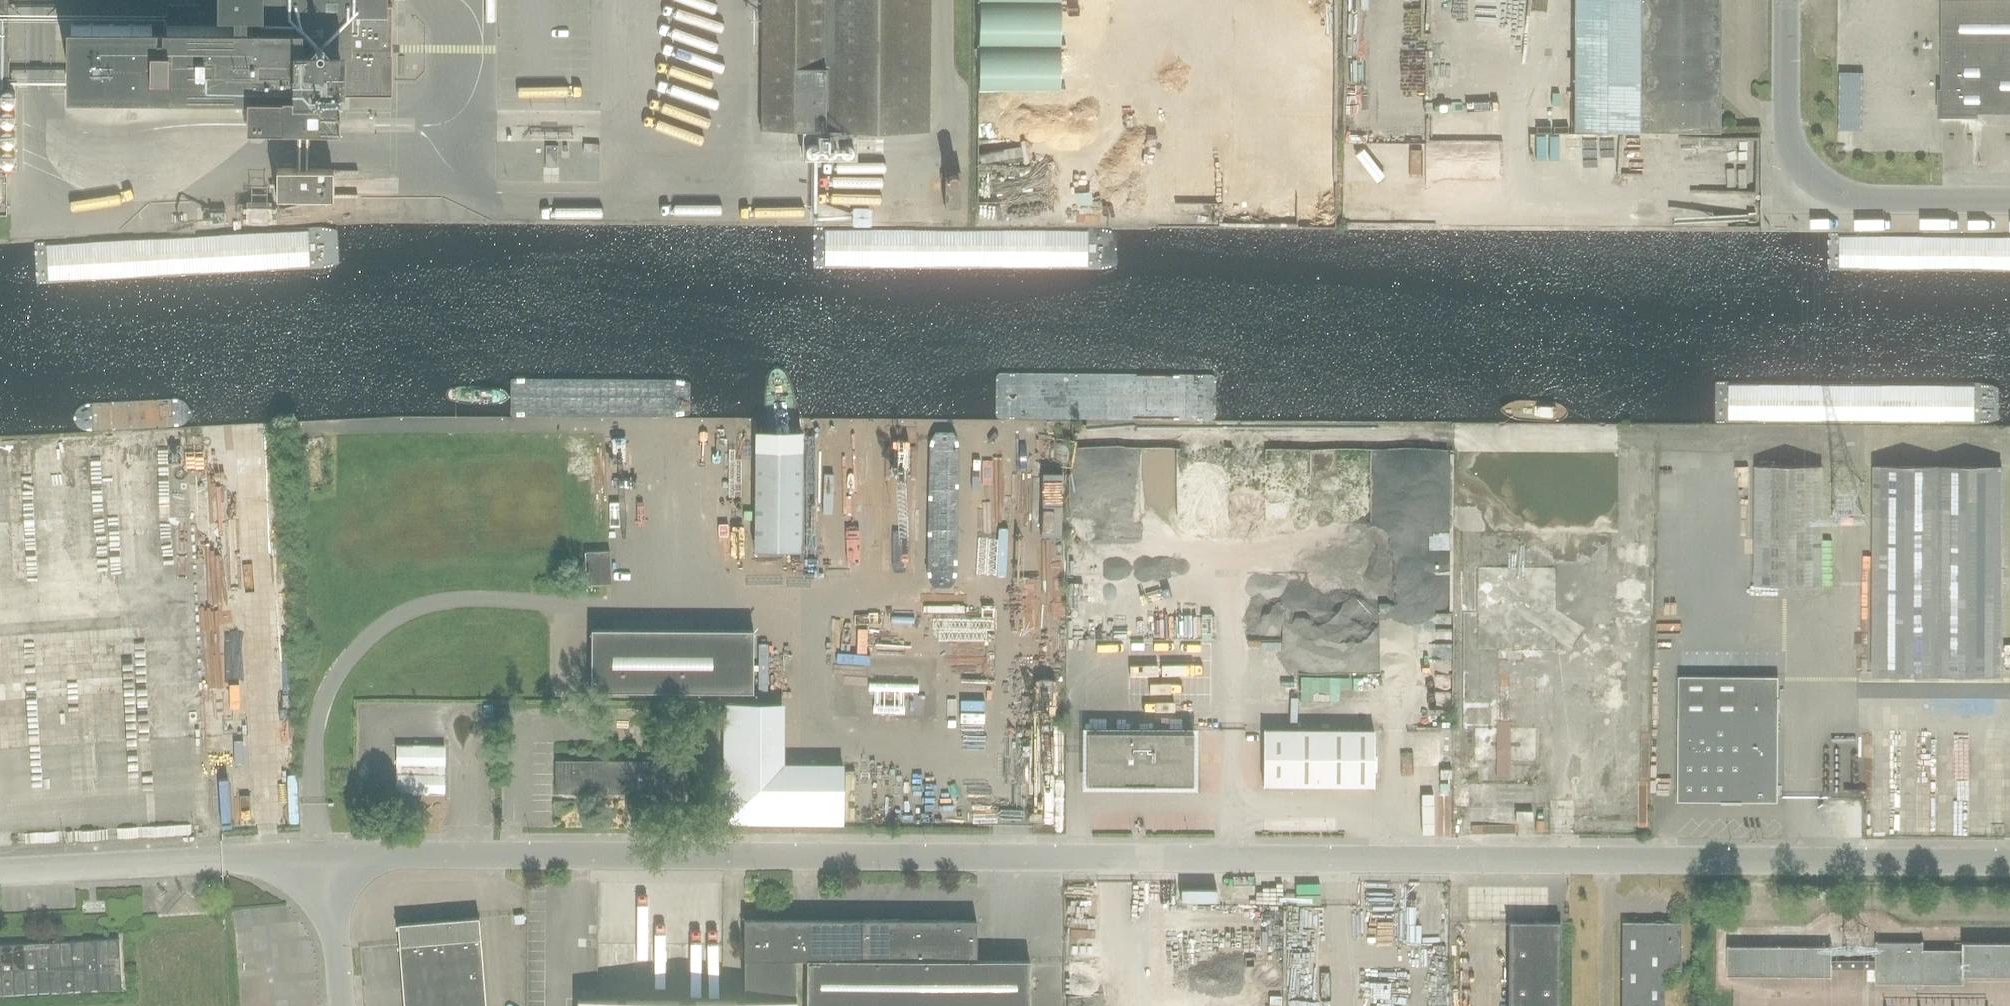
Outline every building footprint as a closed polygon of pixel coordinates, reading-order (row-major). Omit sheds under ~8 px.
[(382,0),(201,0),(201,4),(168,4),(168,24),(72,24),(71,85),(313,86),(313,89),(392,89),(392,39),(388,35),(385,38),(382,35),(382,5),(382,0)] [(762,132),(853,132),(852,142),(876,142),(877,132),(930,133),(931,0),(762,0),(762,132)] [(1576,132),(1721,132),(1721,128),(1721,0),(1577,0),(1576,132)] [(1943,113),(2009,113),(2009,0),(1943,0),(1943,113)] [(333,168),(278,168),(277,196),(333,196),(333,168)] [(961,210),(961,173),(946,173),(946,210),(961,210)] [(755,450),(755,550),(801,550),(802,450),(755,450)] [(1822,586),(1822,466),(1757,465),(1757,585),(1822,586)] [(2003,466),(1875,466),(1874,674),(2002,674),(2003,466)] [(610,551),(587,551),(588,583),(611,583),(610,551)] [(754,691),(754,629),(592,628),(592,690),(754,691)] [(1767,676),(1680,676),(1679,717),(1683,717),(1683,736),(1679,736),(1679,737),(1685,737),(1685,795),(1731,795),(1733,793),(1743,793),(1743,801),(1745,801),(1745,797),(1776,797),(1775,737),(1779,737),(1779,736),(1776,736),(1776,678),(1767,678),(1767,676)] [(724,823),(844,824),(845,771),(777,771),(777,703),(725,703),(724,823)] [(1374,786),(1374,730),(1264,729),(1264,785),(1374,786)] [(1194,785),(1194,762),(1188,762),(1189,754),(1194,754),(1194,731),(1087,731),(1087,754),(1092,753),(1092,762),(1087,762),(1087,784),(1134,785),(1134,777),(1147,777),(1147,785),(1194,785)] [(445,746),(398,745),(398,793),(445,793),(445,746)] [(683,798),(684,755),(656,755),(656,761),(556,761),(556,793),(656,793),(656,798),(683,798)] [(1680,785),(1680,773),(1663,773),(1663,784),(1680,785)] [(1529,808),(1529,784),(1469,783),(1469,807),(1529,808)] [(479,917),(398,924),(405,1005),(486,1005),(479,917)] [(1030,960),(977,960),(977,920),(745,919),(745,959),(744,999),(796,999),(797,959),(807,959),(807,1005),(1030,1005),(1030,960)] [(1560,922),(1509,921),(1509,1005),(1560,1005),(1560,922)] [(1665,969),(1681,969),(1681,922),(1623,922),(1622,1005),(1664,1005),(1665,969)] [(119,939),(0,945),(0,994),(122,988),(119,939)] [(1965,943),(1965,941),(1964,941),(1964,951),(1924,950),(1924,941),(1877,941),(1877,960),(1833,960),(1833,946),(1729,945),(1729,976),(1833,977),(1833,968),(1877,968),(1877,984),(1878,984),(1878,982),(1910,983),(1910,984),(1911,984),(1911,987),(1923,987),(1923,984),(1924,984),(1924,983),(1964,983),(1964,984),(1965,984),(1965,975),(2009,975),(2009,943),(1965,943)]
